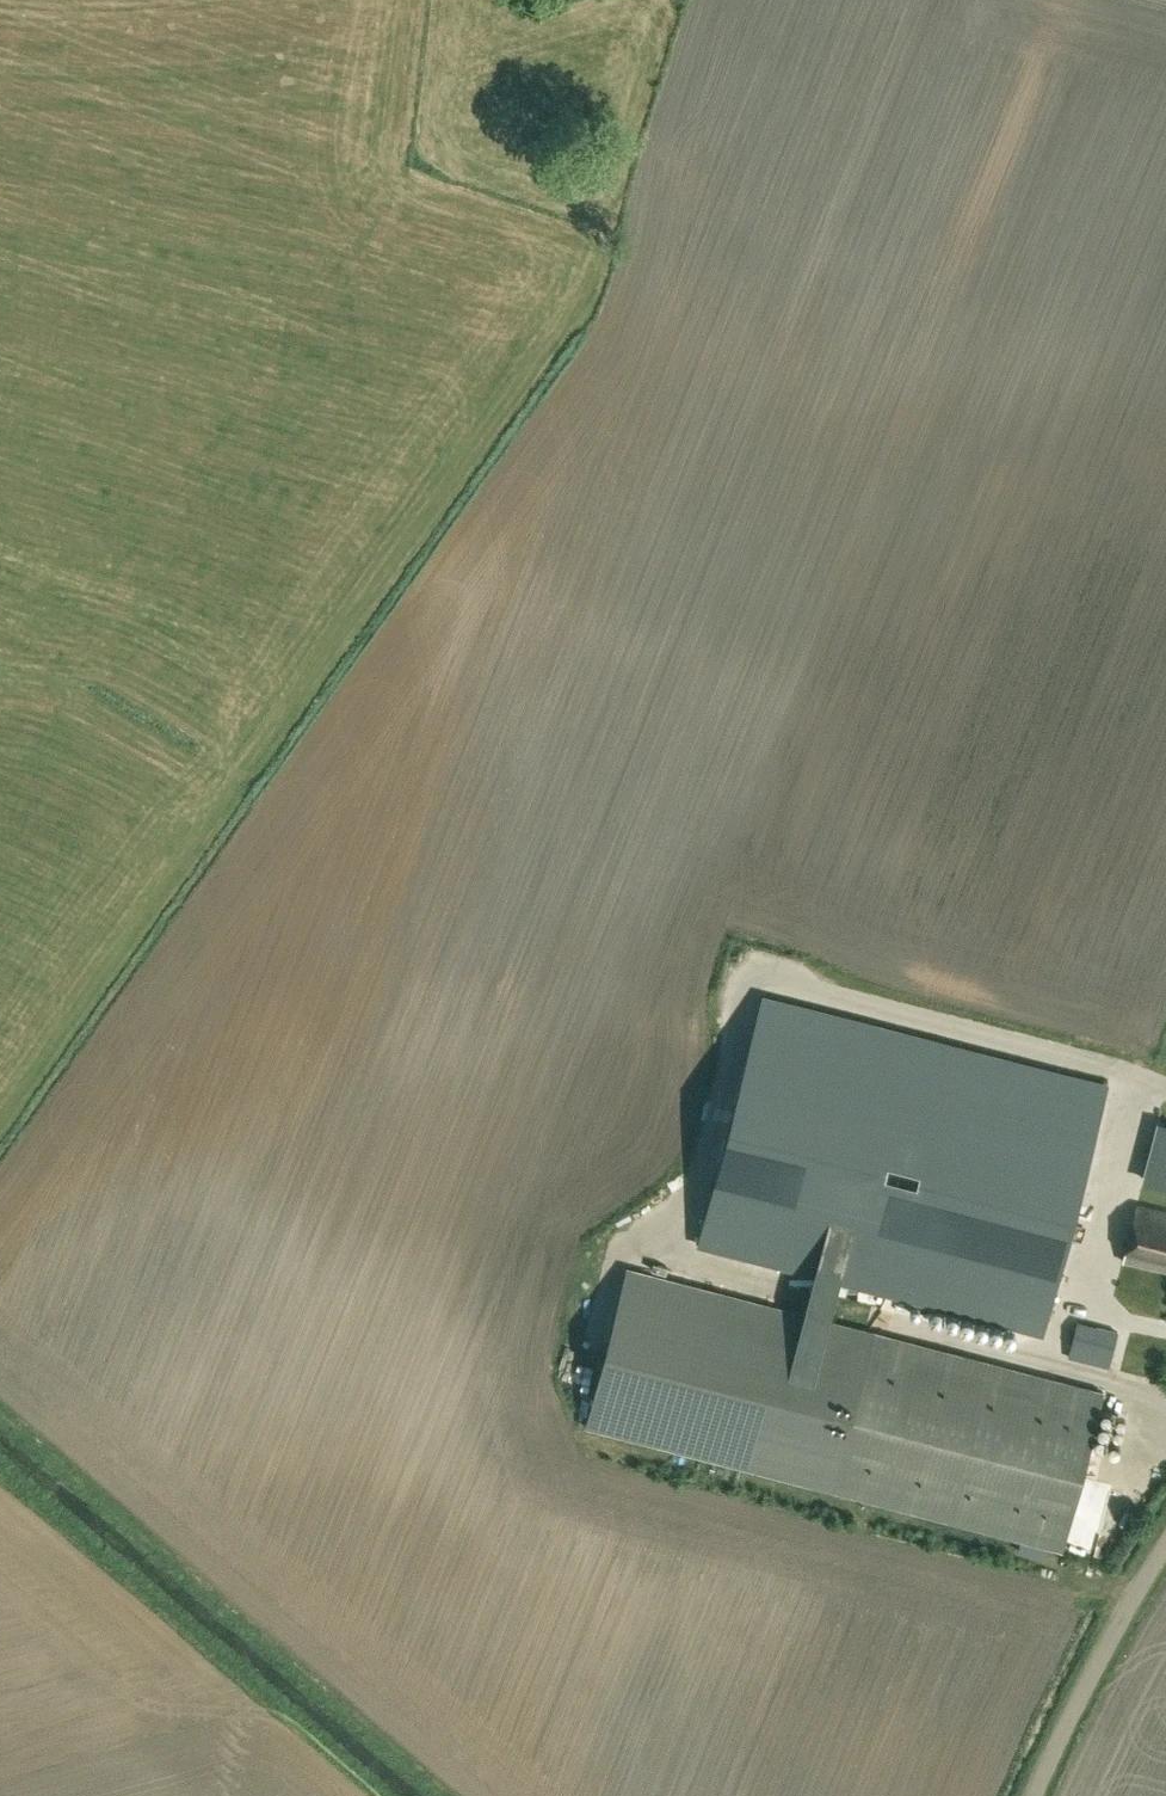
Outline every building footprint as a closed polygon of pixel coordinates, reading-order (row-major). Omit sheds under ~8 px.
[(764,996),(700,1245),(1046,1334),(1110,1085),(764,996)] [(1130,1175),(1165,1180),(1165,1138),(1135,1135),(1130,1175)] [(1136,1205),(1124,1261),(1165,1270),(1165,1212),(1136,1205)] [(626,1268),(586,1425),(1063,1548),(1104,1392),(626,1268)] [(880,1308),(876,1323),(900,1329),(904,1314),(880,1308)] [(1060,1355),(1108,1368),(1118,1331),(1070,1318),(1060,1355)]
